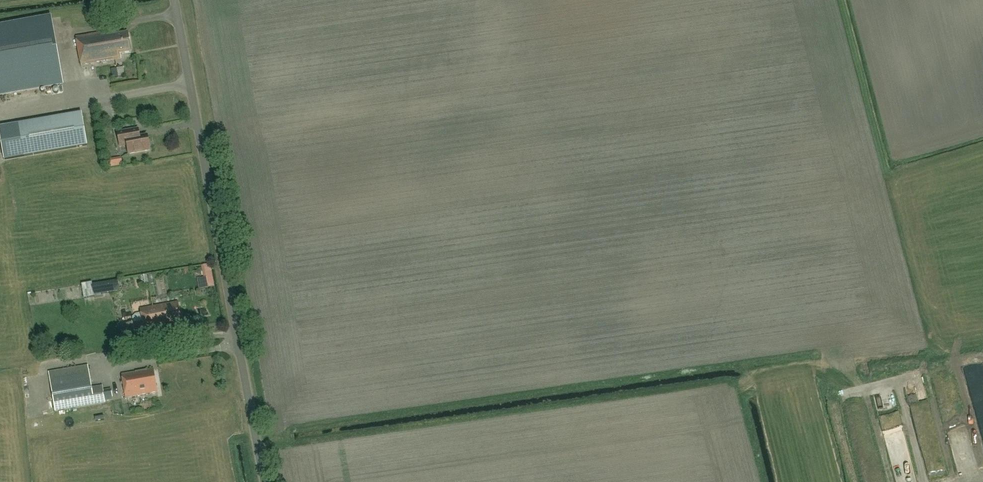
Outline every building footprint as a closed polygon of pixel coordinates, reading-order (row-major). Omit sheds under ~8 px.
[(62,84),(50,18),(0,27),(0,95),(62,84)] [(81,113),(18,124),(24,157),(87,146),(81,113)] [(129,154),(150,150),(147,136),(140,137),(138,129),(118,133),(120,147),(127,145),(129,154)] [(214,277),(213,263),(205,264),(206,277),(214,277)] [(94,294),(109,291),(120,289),(118,280),(108,282),(93,284),(92,282),(82,284),(84,298),(94,296),(94,294)] [(153,307),(157,329),(162,328),(162,325),(168,324),(168,326),(181,324),(177,302),(153,307)] [(135,328),(144,327),(145,331),(157,329),(153,307),(140,309),(141,313),(136,314),(132,317),(133,324),(121,326),(124,346),(138,344),(135,328)] [(103,386),(92,388),(88,366),(49,373),(55,412),(105,403),(105,401),(112,400),(111,398),(113,397),(111,389),(104,391),(103,386)] [(157,392),(153,369),(122,375),(126,398),(157,392)] [(908,386),(910,397),(917,396),(914,384),(908,386)] [(877,402),(885,402),(885,388),(876,389),(877,402)] [(893,445),(888,447),(890,451),(901,447),(900,442),(893,444),(893,445)]
